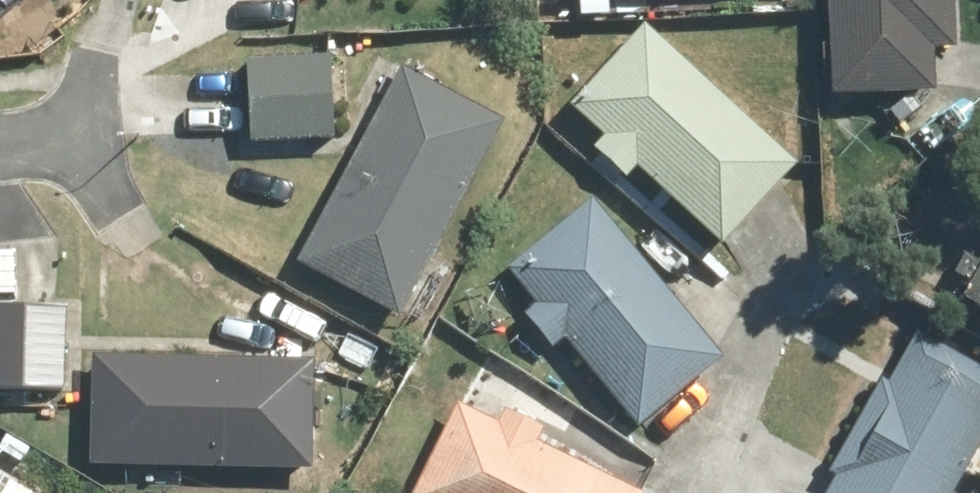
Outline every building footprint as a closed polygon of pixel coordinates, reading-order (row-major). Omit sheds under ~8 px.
[(837,86),(966,80),(963,0),(833,0),(837,86)] [(800,155),(651,26),(574,114),(724,242),(800,155)] [(247,59),(250,139),(334,136),(331,55),(247,59)] [(303,259),(403,311),(502,121),(402,69),(303,259)] [(720,366),(589,204),(503,272),(634,434),(720,366)] [(67,388),(72,301),(0,297),(0,384),(67,388)] [(979,454),(979,378),(910,341),(827,492),(959,492),(979,454)] [(100,364),(98,471),(309,475),(311,368),(100,364)] [(428,492),(635,492),(636,492),(468,411),(428,492)]
